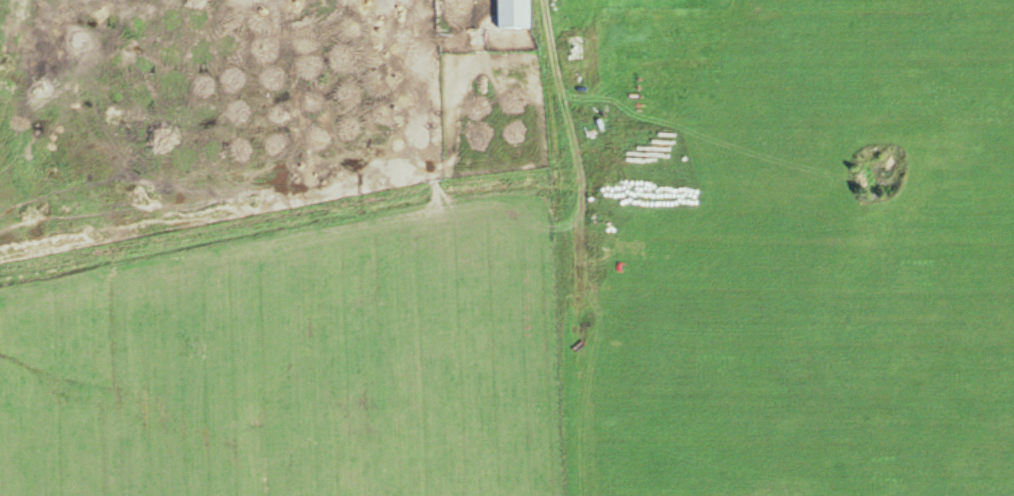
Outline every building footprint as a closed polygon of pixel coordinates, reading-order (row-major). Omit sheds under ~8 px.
[(500,28),(534,28),(534,0),(500,0),(500,28)] [(569,59),(585,59),(585,35),(569,35),(569,59)]
